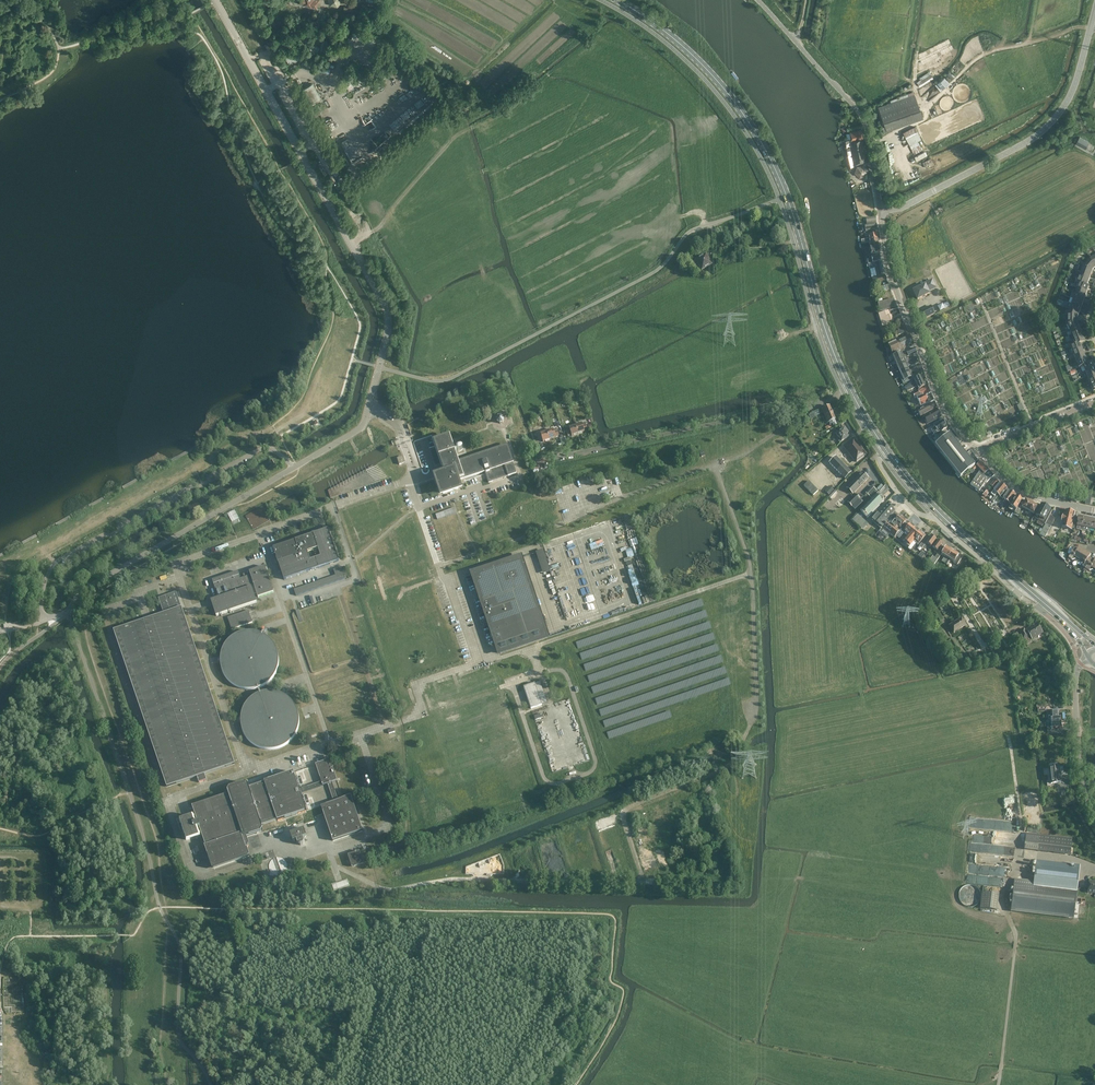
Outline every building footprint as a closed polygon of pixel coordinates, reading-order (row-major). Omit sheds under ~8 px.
[(319,0),(300,0),(299,3),(318,9),(319,7),(317,7),(319,0)] [(359,17),(360,9),(344,6),(343,14),(359,17)] [(350,30),(324,21),(321,30),(347,38),(350,30)] [(319,51),(320,51),(326,53),(329,42),(322,40),(320,48),(310,44),(309,49),(319,52),(319,51)] [(299,61),(294,52),(285,58),(290,66),(299,61)] [(331,74),(333,69),(321,64),(319,70),(331,74)] [(948,74),(952,79),(956,75),(952,70),(948,74)] [(920,87),(933,78),(931,75),(917,83),(920,87)] [(942,89),(949,83),(944,78),(935,86),(940,91),(943,89),(942,89)] [(422,100),(434,100),(434,96),(427,96),(427,83),(419,83),(419,92),(424,92),(424,95),(422,95),(422,100)] [(320,98),(312,84),(302,89),(310,104),(320,98)] [(923,118),(917,102),(914,92),(890,101),(891,103),(878,107),(883,119),(887,131),(923,118)] [(921,140),(915,127),(903,132),(913,151),(921,147),(918,141),(921,140)] [(851,140),(855,164),(858,164),(862,163),(866,162),(862,138),(863,138),(862,130),(850,132),(851,140)] [(1080,137),(1076,144),(1093,153),(1094,149),(1094,145),(1080,137)] [(855,164),(851,140),(842,141),(845,153),(847,167),(854,166),(853,165),(855,164)] [(922,163),(924,167),(932,163),(930,159),(922,163)] [(862,163),(858,164),(855,170),(859,176),(867,175),(869,169),(868,167),(862,163)] [(877,231),(876,224),(876,218),(866,219),(867,226),(864,226),(865,235),(875,233),(876,233),(875,231),(877,231)] [(878,239),(877,234),(875,235),(875,233),(865,235),(864,235),(864,237),(868,236),(869,239),(861,240),(862,242),(878,239)] [(880,255),(879,250),(878,247),(878,246),(870,247),(870,248),(865,249),(866,254),(868,253),(869,256),(869,257),(880,255)] [(704,256),(702,257),(697,260),(694,262),(695,265),(698,263),(699,265),(698,266),(699,267),(700,266),(702,270),(711,264),(706,255),(704,256)] [(881,262),(880,256),(880,255),(869,257),(870,261),(868,261),(868,264),(868,265),(881,262)] [(1094,268),(1090,259),(1085,265),(1083,267),(1081,272),(1091,276),(1093,271),(1093,270),(1094,268)] [(885,273),(882,262),(881,263),(881,262),(868,265),(869,267),(874,266),(877,277),(884,275),(884,274),(885,273)] [(1089,281),(1091,276),(1081,272),(1079,277),(1089,281)] [(889,290),(888,284),(887,284),(885,275),(872,279),(874,287),(878,287),(879,293),(889,290)] [(1087,286),(1089,281),(1079,277),(1077,283),(1080,284),(1087,286)] [(929,291),(936,288),(932,280),(922,285),(923,286),(913,291),(914,293),(917,300),(925,296),(930,293),(929,291)] [(1087,292),(1089,287),(1087,286),(1080,284),(1078,289),(1087,292)] [(1085,297),(1087,292),(1078,289),(1076,294),(1085,297)] [(1083,303),(1085,297),(1076,294),(1074,299),(1083,303)] [(896,307),(894,299),(878,303),(880,311),(896,307)] [(1081,308),(1083,303),(1074,299),(1072,304),(1081,308)] [(1079,313),(1081,308),(1072,304),(1070,309),(1079,313)] [(935,314),(931,306),(922,311),(925,318),(935,314)] [(1077,318),(1079,313),(1070,309),(1068,314),(1077,318)] [(894,320),(892,315),(890,315),(889,310),(879,313),(883,327),(888,325),(887,322),(894,320)] [(1079,327),(1077,321),(1077,318),(1068,314),(1068,315),(1068,319),(1068,325),(1070,330),(1079,327)] [(914,344),(910,335),(909,335),(904,324),(900,326),(902,329),(897,331),(898,335),(903,333),(905,337),(888,345),(893,354),(900,351),(904,349),(906,348),(914,344)] [(1081,332),(1079,327),(1070,330),(1072,335),(1081,332)] [(1083,337),(1081,332),(1072,335),(1074,340),(1083,337)] [(1085,342),(1083,337),(1074,340),(1076,345),(1076,346),(1080,344),(1081,344),(1085,342)] [(1082,349),(1081,344),(1080,344),(1076,346),(1076,345),(1071,347),(1073,353),(1082,349)] [(908,357),(916,353),(914,348),(906,352),(904,349),(900,351),(901,352),(893,356),(895,360),(907,355),(908,357)] [(1084,354),(1082,349),(1073,353),(1075,358),(1084,354)] [(1086,359),(1084,354),(1075,358),(1077,363),(1086,359)] [(905,361),(904,358),(908,357),(907,355),(895,360),(896,364),(905,361)] [(898,368),(917,360),(918,359),(917,357),(912,359),(911,360),(909,361),(909,359),(905,361),(896,364),(898,368)] [(1088,364),(1086,359),(1077,363),(1079,368),(1084,366),(1088,364)] [(907,367),(910,365),(911,366),(918,363),(917,360),(898,368),(900,372),(908,369),(907,367)] [(1093,362),(1088,364),(1084,366),(1086,371),(1094,368),(1093,362)] [(914,371),(917,370),(916,368),(909,371),(908,369),(900,372),(902,377),(910,373),(914,371)] [(1086,371),(1088,376),(1094,373),(1094,368),(1086,371)] [(912,380),(911,378),(912,377),(910,373),(902,377),(905,383),(912,380)] [(906,389),(924,381),(922,376),(914,379),(915,382),(905,387),(906,389)] [(919,390),(926,386),(924,381),(906,389),(907,391),(917,387),(919,390)] [(925,395),(930,393),(928,386),(918,391),(917,390),(911,393),(912,395),(913,394),(915,398),(917,397),(919,402),(918,403),(919,404),(920,405),(928,402),(925,395)] [(937,408),(934,402),(926,407),(926,405),(925,406),(929,412),(937,408)] [(929,412),(925,406),(925,407),(922,409),(921,406),(919,408),(920,410),(918,411),(921,417),(929,412)] [(835,420),(829,407),(824,409),(825,413),(824,414),(828,423),(835,420)] [(941,417),(936,409),(923,416),(928,424),(941,417)] [(946,425),(943,421),(938,425),(936,422),(933,424),(939,434),(940,435),(943,433),(942,432),(947,428),(945,425),(946,425)] [(584,429),(587,428),(586,425),(585,423),(582,424),(575,426),(578,434),(585,432),(584,429)] [(578,434),(575,426),(566,429),(567,431),(566,431),(567,435),(571,433),(572,436),(578,434)] [(848,437),(846,435),(848,433),(844,428),(836,434),(839,438),(837,439),(840,443),(848,437)] [(559,434),(558,431),(557,431),(557,429),(553,430),(547,432),(549,440),(556,438),(555,435),(559,434)] [(966,455),(958,444),(961,442),(952,431),(935,445),(960,477),(975,466),(973,464),(978,461),(970,451),(966,455)] [(549,440),(547,432),(540,434),(537,435),(538,437),(539,441),(542,440),(543,442),(549,440)] [(458,463),(449,436),(434,442),(443,468),(444,468),(445,468),(446,472),(446,473),(446,474),(447,474),(447,475),(438,478),(443,493),(458,488),(456,481),(485,471),(486,473),(489,472),(490,472),(491,477),(487,478),(489,482),(516,473),(507,446),(458,463)] [(856,462),(864,456),(864,455),(854,441),(845,447),(846,448),(854,458),(856,462)] [(851,473),(836,457),(830,463),(845,479),(851,473)] [(975,488),(988,469),(981,461),(976,466),(981,470),(970,484),(975,488)] [(986,483),(994,475),(988,469),(975,488),(979,491),(985,482),(986,483)] [(853,494),(868,478),(861,472),(846,488),(853,494)] [(994,488),(999,482),(995,479),(990,485),(994,488)] [(804,485),(814,495),(819,490),(809,480),(804,485)] [(994,497),(1003,486),(1000,483),(993,491),(991,494),(994,497)] [(888,487),(886,485),(879,492),(881,495),(887,488),(888,487)] [(825,491),(830,494),(834,489),(829,486),(825,491)] [(1000,497),(1007,489),(1003,486),(994,497),(995,497),(992,500),(994,502),(998,496),(1000,497)] [(873,487),(866,494),(871,499),(877,491),(873,487)] [(835,490),(829,497),(833,500),(838,493),(835,490)] [(1003,507),(1012,493),(1008,490),(1002,499),(1004,500),(1001,506),(1003,507)] [(1016,496),(1012,493),(1003,507),(1001,509),(1003,510),(1004,508),(1005,509),(1008,503),(1010,504),(1016,496)] [(863,502),(860,499),(856,495),(848,502),(852,506),(855,510),(863,502)] [(877,495),(861,510),(867,516),(883,500),(877,495)] [(837,503),(841,506),(846,501),(842,497),(837,503)] [(1015,512),(1021,501),(1017,497),(1009,508),(1008,510),(1010,512),(1011,510),(1015,512)] [(1038,507),(1033,504),(1031,503),(1030,503),(1026,500),(1025,500),(1026,500),(1023,506),(1020,504),(1015,513),(1018,514),(1022,508),(1026,510),(1026,511),(1026,512),(1026,513),(1027,513),(1028,513),(1029,513),(1029,512),(1033,514),(1034,514),(1038,507)] [(888,522),(891,519),(889,518),(895,511),(886,504),(872,520),(894,537),(896,535),(899,531),(898,530),(895,527),(891,524),(888,522)] [(1045,524),(1052,511),(1050,510),(1050,509),(1041,505),(1034,517),(1038,521),(1045,524)] [(271,520),(263,506),(246,516),(253,530),(269,521),(271,520)] [(454,507),(436,514),(438,520),(456,513),(454,507)] [(234,510),(228,513),(232,521),(238,518),(234,510)] [(1074,519),(1076,512),(1067,510),(1065,514),(1064,514),(1063,517),(1065,517),(1074,519)] [(895,527),(903,517),(899,514),(891,524),(895,527)] [(865,522),(858,515),(853,520),(860,527),(865,522)] [(1045,537),(1055,518),(1050,515),(1040,534),(1045,537)] [(1083,527),(1086,516),(1083,516),(1083,517),(1079,517),(1077,526),(1083,527)] [(902,526),(906,520),(903,517),(895,527),(898,530),(902,526)] [(1074,530),(1076,520),(1074,519),(1065,517),(1063,517),(1062,523),(1063,523),(1062,527),(1074,530)] [(909,535),(915,527),(910,523),(905,529),(904,531),(905,531),(909,534),(909,535)] [(899,538),(905,531),(904,531),(905,529),(902,526),(898,530),(899,531),(896,535),(899,538)] [(914,538),(920,531),(915,527),(909,535),(909,534),(903,541),(909,547),(915,540),(914,538)] [(339,561),(333,543),(328,529),(273,548),(284,580),(339,561)] [(918,545),(925,536),(920,531),(914,538),(915,540),(913,542),(918,545)] [(931,547),(936,539),(931,536),(928,539),(926,537),(919,546),(922,549),(926,543),(931,547)] [(936,553),(943,544),(937,540),(932,547),(936,550),(934,552),(936,553)] [(944,563),(952,550),(946,546),(941,554),(945,556),(941,561),(944,563)] [(1079,562),(1085,551),(1080,548),(1078,551),(1074,549),(1068,560),(1069,561),(1070,559),(1072,561),(1076,560),(1079,562)] [(536,552),(543,573),(551,571),(543,549),(536,552)] [(961,559),(957,557),(959,554),(952,550),(944,563),(947,565),(950,560),(954,562),(953,563),(957,565),(961,559)] [(1085,571),(1092,560),(1089,558),(1091,555),(1085,551),(1079,562),(1082,564),(1083,567),(1085,568),(1084,570),(1085,571)] [(934,564),(941,554),(938,552),(934,558),(931,562),(934,564)] [(548,637),(521,558),(472,575),(499,654),(548,637)] [(1094,561),(1092,560),(1085,571),(1086,572),(1088,570),(1090,571),(1093,570),(1094,572),(1094,561)] [(274,592),(272,587),(265,567),(250,572),(251,576),(247,577),(241,579),(238,572),(212,580),(218,598),(211,601),(216,616),(257,603),(254,595),(257,594),(258,598),(274,592)] [(345,579),(344,574),(341,567),(334,570),(336,576),(328,578),(330,583),(330,584),(345,579)] [(235,764),(222,725),(224,724),(222,718),(220,719),(207,682),(198,654),(200,653),(198,647),(195,647),(182,607),(181,607),(176,592),(158,598),(164,613),(151,617),(152,618),(144,620),(114,630),(127,671),(125,671),(127,678),(130,677),(151,742),(149,742),(151,749),(152,749),(154,748),(167,787),(197,777),(197,776),(204,774),(205,774),(235,764)] [(253,622),(249,611),(228,618),(231,629),(253,622)] [(964,626),(960,619),(962,618),(949,626),(954,633),(966,625),(964,626)] [(1042,633),(1037,624),(1026,630),(1032,639),(1042,633)] [(1031,640),(1025,629),(1024,628),(1019,632),(1026,643),(1031,640)] [(268,638),(266,637),(264,636),(263,635),(262,634),(260,634),(258,633),(256,632),(254,632),(253,632),(251,632),(249,632),(247,632),(246,632),(245,632),(243,633),(241,633),(240,633),(239,634),(237,634),(236,635),(235,635),(234,636),(232,637),(231,639),(229,640),(228,642),(226,643),(225,645),(225,646),(224,647),(223,648),(223,649),(223,650),(222,651),(222,653),(221,654),(221,655),(221,656),(221,657),(221,658),(221,659),(221,660),(221,662),(221,663),(221,665),(221,666),(221,667),(222,669),(222,670),(222,671),(223,672),(223,673),(224,675),(225,676),(225,677),(226,678),(228,680),(229,681),(230,682),(231,683),(233,685),(234,685),(236,687),(237,687),(239,688),(241,688),(243,689),(244,689),(245,690),(247,690),(249,690),(250,690),(253,690),(254,690),(255,689),(257,689),(259,688),(261,688),(263,687),(264,686),(266,685),(267,684),(268,683),(270,682),(271,681),(272,679),(273,678),(274,677),(274,676),(275,676),(275,675),(276,673),(277,672),(277,670),(278,669),(278,667),(278,665),(279,664),(279,662),(279,661),(279,660),(279,659),(279,658),(278,657),(278,655),(278,653),(277,651),(277,650),(276,648),(275,647),(275,646),(274,644),(273,643),(272,642),(270,640),(269,639),(268,638)] [(1022,642),(1017,634),(1016,634),(1014,635),(1014,636),(1013,636),(1018,645),(1022,642)] [(542,705),(535,683),(524,687),(531,709),(542,705)] [(288,698),(287,697),(286,696),(284,695),(283,694),(281,694),(279,693),(277,693),(276,692),(274,692),(272,692),(271,692),(269,692),(267,692),(265,692),(263,692),(261,693),(259,694),(257,694),(256,695),(255,696),(253,697),(252,698),(250,700),(248,701),(247,702),(247,703),(246,704),(245,705),(245,706),(244,707),(243,709),(243,711),(242,712),(242,713),(241,715),(241,716),(241,718),(241,720),(241,721),(241,722),(241,723),(241,724),(241,725),(241,726),(241,727),(242,728),(242,730),(243,732),(243,733),(244,735),(245,736),(246,738),(248,740),(249,741),(250,742),(251,743),(252,744),(254,745),(256,746),(257,747),(259,748),(261,748),(262,749),(264,749),(265,749),(267,750),(269,750),(271,750),(273,750),(275,749),(277,749),(278,749),(280,748),(281,747),(283,747),(285,746),(286,745),(287,744),(289,743),(290,742),(291,741),(292,740),(293,739),(294,737),(295,736),(296,734),(296,733),(297,732),(297,731),(298,730),(298,727),(299,726),(299,725),(299,724),(299,723),(299,721),(299,720),(299,718),(299,717),(299,715),(298,714),(298,713),(298,712),(297,711),(297,710),(296,709),(296,707),(295,705),(294,704),(293,703),(292,701),(291,701),(290,700),(289,699),(288,698)] [(1049,717),(1049,723),(1061,722),(1060,715),(1059,716),(1058,710),(1051,711),(1051,717),(1049,717)] [(343,732),(353,729),(351,722),(340,726),(343,732)] [(1040,728),(1048,727),(1049,735),(1061,734),(1061,731),(1059,731),(1059,729),(1061,729),(1061,722),(1049,723),(1040,724),(1040,728)] [(278,821),(305,812),(307,811),(301,793),(327,784),(328,784),(334,802),(321,806),(333,841),(362,831),(351,796),(350,796),(350,797),(338,801),(332,783),(337,781),(330,760),(316,765),(322,782),(299,790),(293,772),(264,782),(265,783),(249,788),(248,785),(244,783),(230,788),(228,791),(229,794),(192,807),(196,817),(195,818),(195,817),(191,819),(184,821),(180,822),(180,823),(182,822),(184,829),(182,829),(182,830),(184,829),(185,832),(184,833),(185,833),(188,839),(186,840),(190,839),(197,836),(201,835),(202,835),(205,845),(206,845),(207,846),(206,846),(214,868),(248,856),(246,849),(247,848),(249,844),(246,837),(261,832),(263,829),(262,825),(277,820),(278,821)] [(1051,784),(1061,783),(1059,766),(1049,768),(1051,784)] [(303,838),(306,837),(304,829),(299,831),(300,829),(298,828),(295,829),(294,832),(295,832),(291,834),(293,841),(297,840),(298,844),(300,845),(303,844),(304,842),(303,838)] [(1070,855),(1072,839),(1026,833),(1024,849),(1070,855)] [(363,863),(359,851),(348,855),(352,867),(363,863)] [(1014,882),(1011,910),(1074,917),(1080,868),(1069,867),(1069,864),(1036,860),(1034,884),(1014,882)] [(477,863),(466,867),(469,873),(476,871),(476,870),(479,868),(477,863)] [(350,886),(347,879),(331,884),(334,891),(350,886)] [(982,892),(980,908),(997,910),(999,894),(982,892)]
